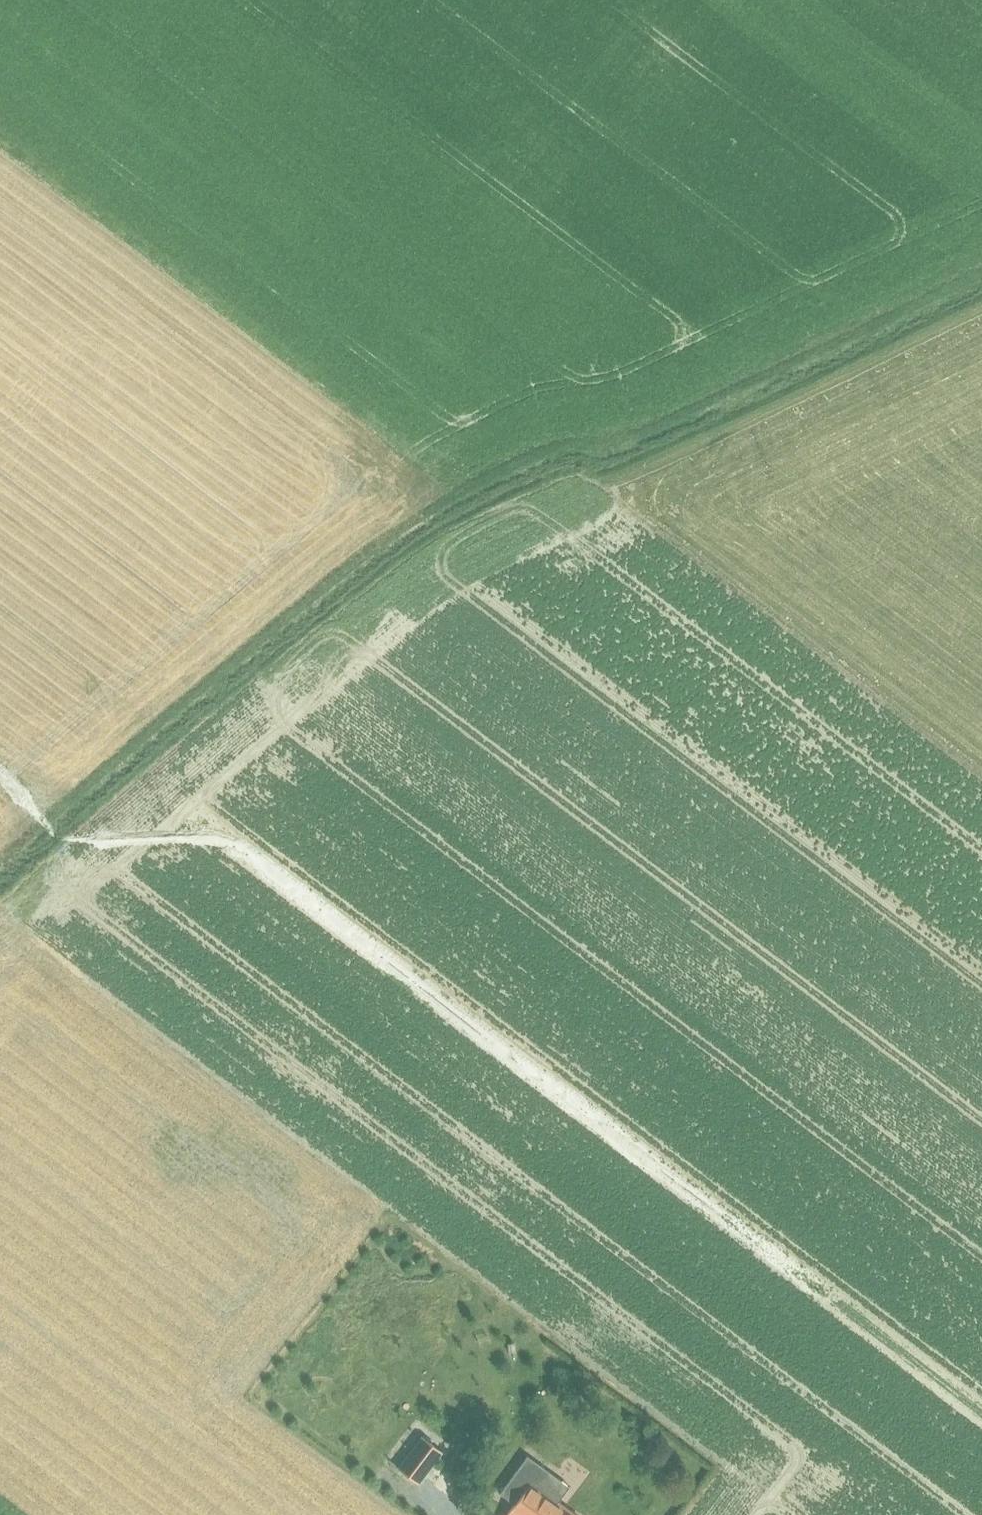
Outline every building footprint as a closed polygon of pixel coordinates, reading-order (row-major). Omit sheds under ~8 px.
[(420,1436),(397,1467),(418,1483),(442,1452),(420,1436)] [(505,1514),(574,1514),(529,1482),(505,1514)]
